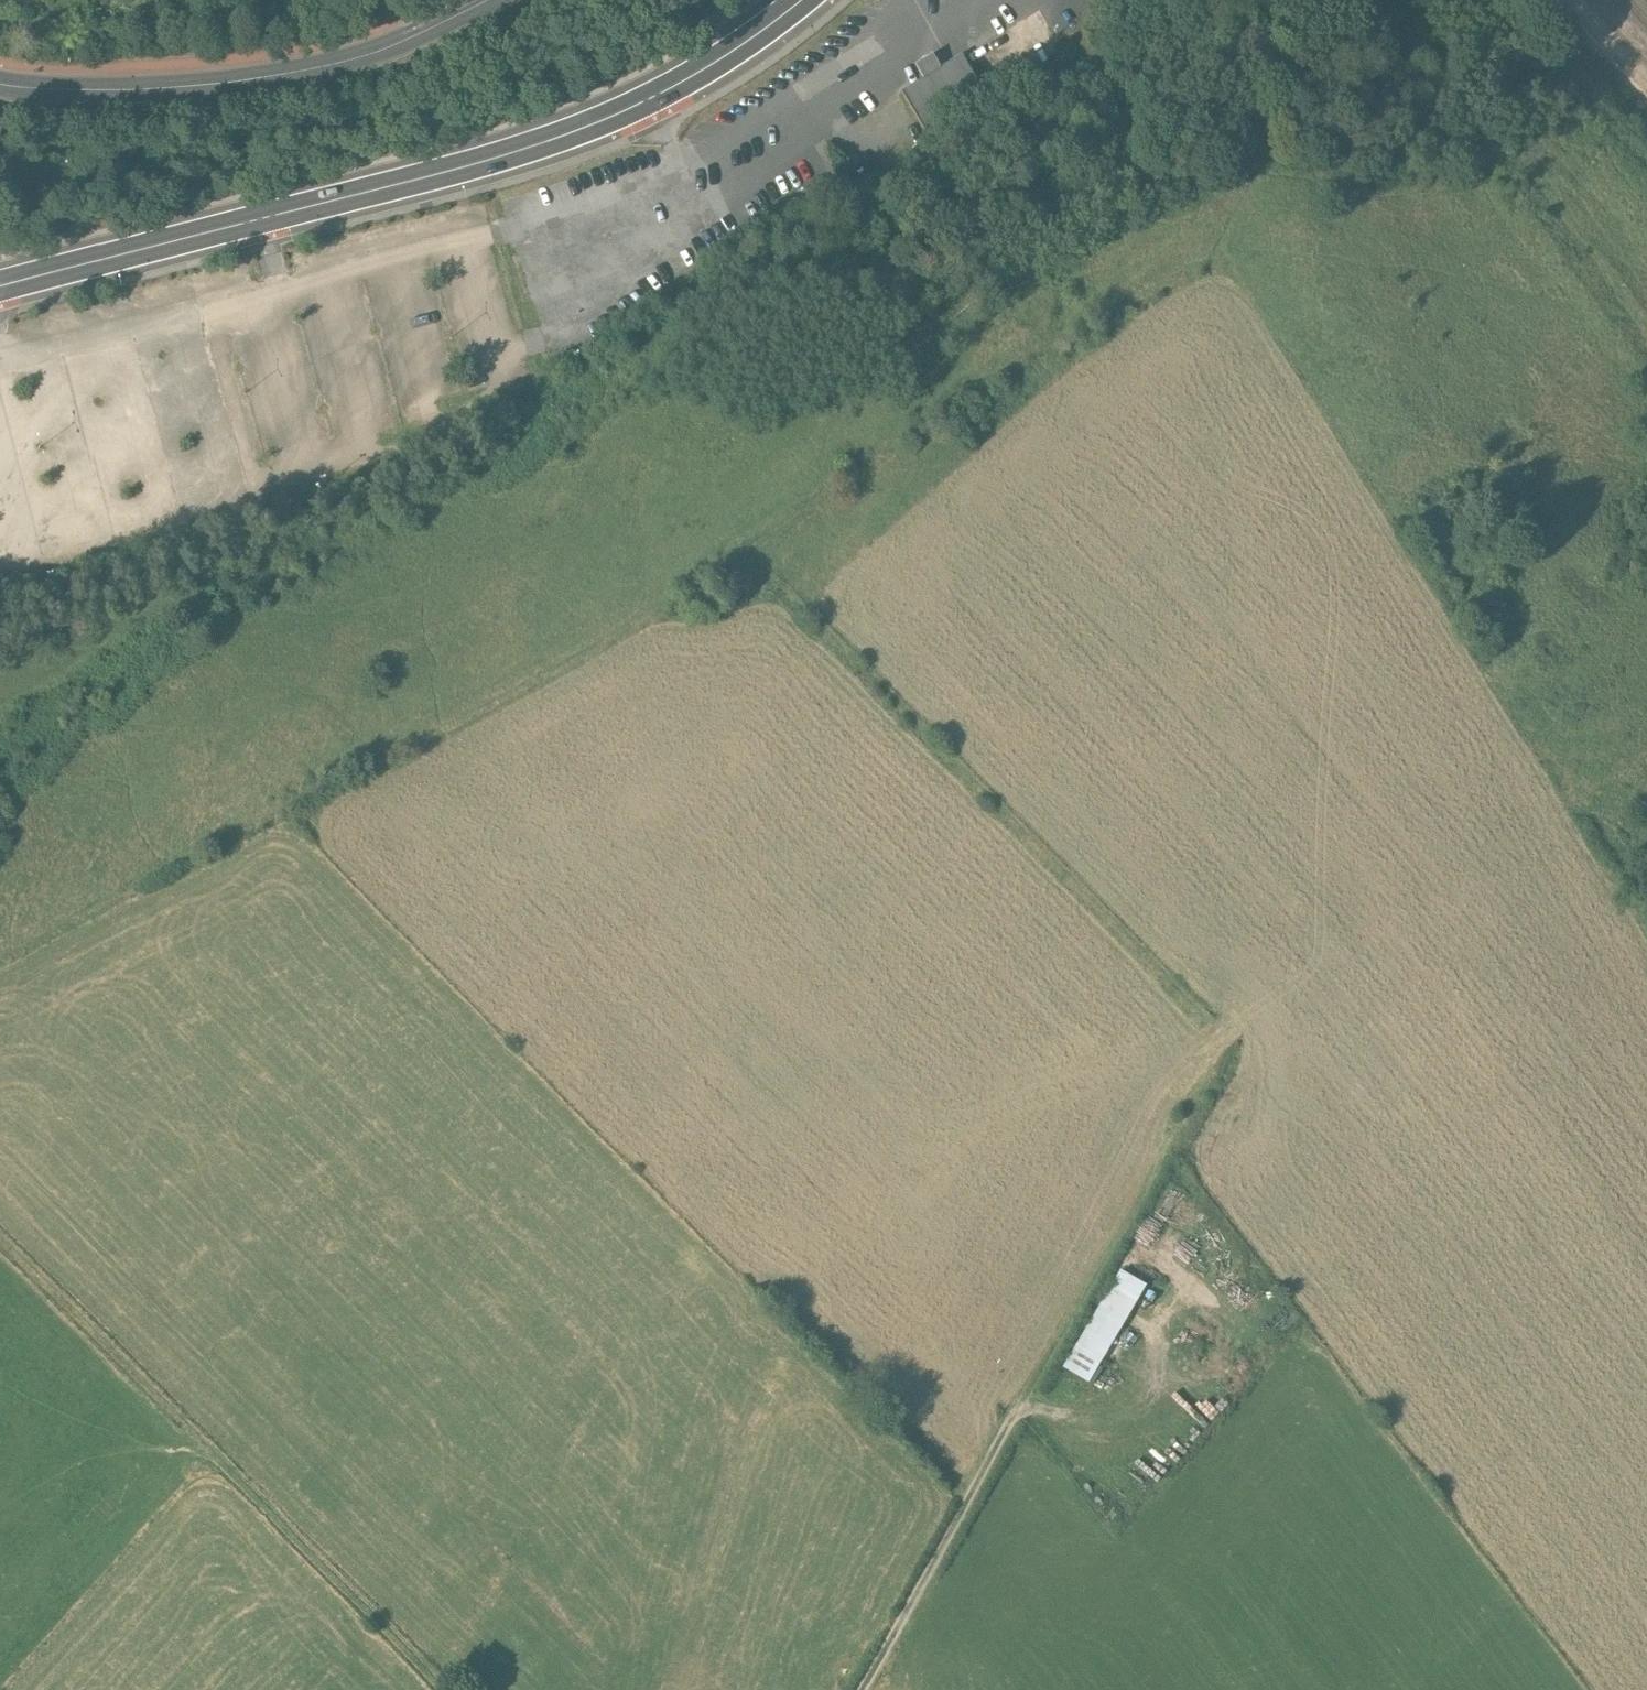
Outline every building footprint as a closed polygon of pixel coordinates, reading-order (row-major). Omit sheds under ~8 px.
[(1094,1379),(1147,1288),(1123,1274),(1070,1365),(1094,1379)]
